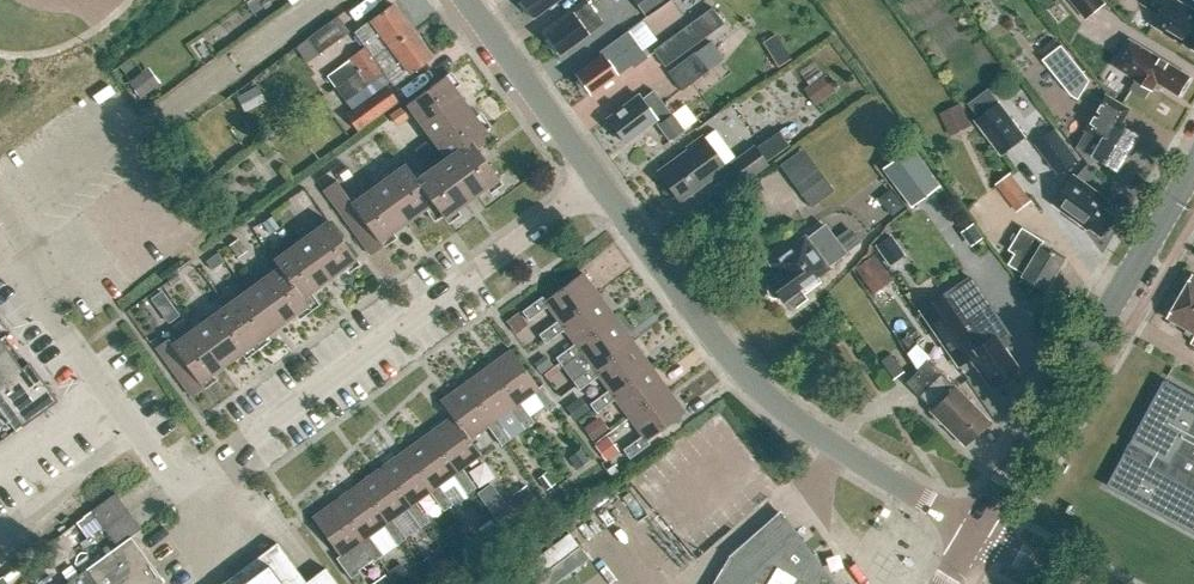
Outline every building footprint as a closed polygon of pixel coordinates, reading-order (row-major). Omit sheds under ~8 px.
[(534,19),(559,0),(520,0),(534,19)] [(662,0),(634,0),(643,14),(662,0)] [(712,5),(709,0),(675,0),(690,21),(712,5)] [(1087,20),(1107,3),(1105,0),(1070,0),(1087,20)] [(1177,0),(1144,0),(1142,3),(1160,14),(1154,24),(1165,31),(1163,33),(1175,40),(1176,38),(1193,48),(1193,10),(1177,0)] [(652,49),(662,64),(732,14),(723,1),(677,34),(675,32),(652,49)] [(349,59),(326,76),(334,87),(357,70),(412,30),(392,2),(370,18),(371,19),(355,31),(365,45),(348,57),(349,59)] [(560,55),(603,24),(588,4),(545,35),(560,55)] [(348,30),(337,15),(307,37),(318,52),(348,30)] [(412,30),(357,70),(366,82),(383,69),(394,84),(410,72),(411,73),(432,57),(412,30)] [(600,52),(602,56),(576,75),(591,95),(632,65),(634,68),(648,58),(628,31),(600,52)] [(1190,85),(1189,81),(1191,77),(1131,41),(1116,67),(1137,80),(1131,89),(1147,98),(1152,89),(1154,90),(1159,83),(1180,96),(1182,93),(1186,92),(1190,85)] [(1091,80),(1062,45),(1043,60),(1072,95),(1079,99),(1091,80)] [(668,73),(681,91),(708,70),(695,52),(668,73)] [(72,82),(70,84),(101,126),(127,107),(96,66),(86,73),(85,72),(80,76),(81,77),(72,83),(72,82)] [(142,72),(129,82),(140,97),(153,87),(142,72)] [(445,156),(469,138),(477,149),(491,139),(484,130),(485,130),(445,74),(406,103),(445,156)] [(814,105),(835,91),(824,74),(803,89),(814,105)] [(101,126),(70,84),(69,85),(61,92),(60,91),(55,95),(56,95),(46,102),(77,144),(101,126)] [(346,114),(358,130),(398,101),(386,84),(346,114)] [(975,120),(1002,156),(1027,136),(1000,101),(999,101),(989,88),(969,103),(979,117),(975,120)] [(259,104),(251,89),(236,97),(244,112),(259,104)] [(683,129),(652,90),(641,99),(638,95),(607,119),(625,143),(656,119),(659,123),(658,124),(671,139),(683,129)] [(1121,124),(1130,108),(1106,95),(1085,131),(1087,131),(1077,149),(1094,159),(1096,156),(1120,170),(1140,134),(1121,124)] [(77,144),(46,102),(37,109),(37,108),(31,112),(32,113),(24,119),(23,118),(21,119),(53,162),(77,144)] [(951,136),(972,126),(961,103),(940,113),(951,136)] [(398,126),(409,118),(401,107),(389,115),(398,126)] [(21,119),(20,120),(21,121),(12,128),(11,127),(6,131),(7,131),(0,136),(0,143),(27,180),(53,162),(21,119)] [(1035,144),(1059,176),(1080,160),(1056,128),(1035,144)] [(679,201),(725,167),(702,136),(687,147),(688,149),(658,172),(679,201)] [(469,138),(445,156),(416,177),(434,201),(432,203),(443,217),(498,177),(477,149),(469,138)] [(420,158),(431,150),(425,141),(414,149),(420,158)] [(403,159),(411,154),(403,142),(395,147),(403,159)] [(905,142),(879,162),(907,200),(934,180),(905,142)] [(754,144),(729,162),(744,182),(768,164),(754,144)] [(362,167),(371,160),(363,149),(353,156),(362,167)] [(434,201),(405,162),(352,201),(354,204),(359,212),(365,221),(371,229),(376,238),(379,241),(432,203),(434,201)] [(346,166),(335,174),(341,182),(352,174),(346,166)] [(1032,201),(1011,173),(996,184),(1017,212),(1032,201)] [(64,231),(65,233),(107,202),(89,176),(47,207),(55,217),(54,218),(57,223),(58,222),(65,231),(64,231)] [(1089,227),(1102,237),(1116,217),(1104,208),(1109,201),(1075,176),(1054,204),(1088,229),(1089,227)] [(824,177),(801,194),(811,208),(834,191),(824,177)] [(323,189),(329,197),(342,188),(336,179),(323,189)] [(335,205),(348,196),(342,188),(329,197),(335,205)] [(891,216),(903,206),(889,189),(877,199),(891,216)] [(304,213),(317,204),(307,190),(294,199),(304,213)] [(354,204),(348,196),(335,205),(341,213),(354,204)] [(84,257),(125,226),(107,202),(65,233),(66,234),(67,234),(73,242),(72,243),(76,248),(77,247),(84,257)] [(347,222),(359,212),(354,204),(341,213),(347,222)] [(365,221),(359,212),(347,222),(353,230),(365,221)] [(270,234),(279,228),(271,216),(262,223),(270,234)] [(276,257),(281,263),(304,295),(359,256),(331,217),(276,257)] [(371,229),(365,221),(353,230),(359,238),(371,229)] [(824,224),(797,243),(772,262),(778,270),(766,279),(767,281),(765,288),(765,293),(769,298),(774,300),(780,298),(781,299),(797,288),(802,294),(820,281),(815,274),(844,253),(860,242),(849,227),(834,238),(824,224)] [(143,250),(125,226),(84,257),(90,266),(93,271),(94,271),(100,279),(100,280),(101,282),(143,250)] [(1067,258),(1044,243),(1045,241),(1023,227),(1009,249),(1015,253),(1009,264),(1025,274),(1024,276),(1046,290),(1067,258)] [(365,246),(376,238),(371,229),(359,238),(365,246)] [(889,266),(905,255),(890,235),(874,246),(889,266)] [(382,246),(379,241),(376,238),(365,246),(371,254),(382,246)] [(237,258),(247,251),(238,239),(229,245),(237,258)] [(162,276),(143,250),(101,282),(102,283),(103,282),(109,291),(108,292),(112,297),(113,296),(120,306),(162,276)] [(875,251),(853,267),(871,294),(894,278),(875,251)] [(218,272),(227,265),(219,253),(209,260),(218,272)] [(304,295),(281,263),(226,303),(255,342),(309,302),(304,295)] [(165,277),(171,286),(181,279),(175,271),(165,277)] [(560,324),(600,295),(582,271),(545,299),(542,295),(522,310),(528,319),(547,305),(557,319),(560,324)] [(1170,317),(1193,332),(1193,278),(1170,317)] [(163,287),(151,296),(159,307),(172,298),(163,287)] [(617,318),(600,295),(560,324),(557,319),(538,333),(545,342),(564,329),(574,343),(577,347),(617,318)] [(991,389),(1018,370),(996,338),(1005,331),(984,300),(935,334),(954,361),(966,352),(991,389)] [(197,378),(200,382),(255,342),(226,303),(172,343),(174,346),(180,354),(186,362),(192,370),(197,378)] [(517,313),(506,321),(514,332),(526,324),(517,313)] [(594,370),(634,342),(617,318),(577,347),(574,343),(555,356),(559,361),(562,366),(581,352),(591,366),(594,370)] [(54,402),(5,335),(0,338),(0,442),(54,402)] [(174,346),(172,343),(168,337),(156,346),(162,354),(174,346)] [(651,365),(634,342),(594,370),(591,366),(572,380),(579,389),(597,375),(608,389),(611,394),(651,365)] [(168,363),(180,354),(174,346),(162,354),(168,363)] [(538,386),(511,348),(487,366),(516,405),(520,402),(534,392),(548,410),(556,404),(541,384),(538,386)] [(892,379),(903,371),(890,353),(880,361),(892,379)] [(186,362),(180,354),(168,363),(173,371),(186,362)] [(544,356),(535,363),(541,372),(551,365),(544,356)] [(559,361),(543,373),(546,377),(562,366),(559,361)] [(192,370),(186,362),(173,371),(179,379),(192,370)] [(927,362),(921,368),(924,372),(921,377),(959,415),(956,419),(973,435),(988,420),(955,387),(954,389),(927,362)] [(667,388),(651,365),(611,394),(608,389),(589,403),(596,412),(615,398),(628,417),(667,388)] [(487,366),(464,383),(493,422),(497,419),(510,409),(524,427),(533,421),(520,402),(516,405),(487,366)] [(924,372),(921,368),(907,383),(933,409),(931,411),(964,444),(973,435),(956,419),(959,415),(921,377),(924,372)] [(197,378),(192,370),(179,379),(185,387),(197,378)] [(191,395),(204,386),(200,382),(197,378),(185,387),(191,395)] [(1131,442),(1108,486),(1193,533),(1193,394),(1166,379),(1131,442)] [(464,383),(440,400),(451,415),(468,439),(470,438),(487,425),(501,444),(510,437),(497,419),(493,422),(464,383)] [(685,412),(667,388),(628,417),(641,435),(623,448),(629,458),(649,443),(647,440),(685,412)] [(575,420),(589,410),(579,396),(565,407),(575,420)] [(481,453),(470,438),(468,439),(451,415),(428,432),(457,471),(462,468),(481,453)] [(592,441),(608,429),(599,417),(583,428),(592,441)] [(475,486),(462,468),(457,471),(428,432),(405,449),(434,488),(439,485),(452,474),(466,493),(475,486)] [(606,461),(619,452),(607,436),(594,445),(606,461)] [(452,503),(439,485),(434,488),(405,449),(382,466),(410,505),(415,501),(429,491),(443,510),(452,503)] [(581,452),(570,460),(577,470),(589,462),(581,452)] [(429,520),(415,501),(410,505),(382,466),(359,482),(387,522),(392,518),(406,508),(420,527),(429,520)] [(546,490),(555,484),(546,472),(538,479),(546,490)] [(492,481),(478,491),(494,516),(509,507),(492,481)] [(406,537),(392,518),(387,522),(359,482),(335,499),(364,539),(369,535),(383,525),(397,543),(406,537)] [(530,501),(521,489),(518,485),(509,491),(520,508),(530,501)] [(104,527),(128,510),(115,492),(91,509),(104,527)] [(383,554),(369,535),(364,539),(335,499),(311,517),(339,554),(335,557),(350,577),(359,571),(358,569),(372,558),(374,560),(383,554)] [(117,545),(131,535),(141,527),(128,510),(104,527),(117,545)] [(779,512),(725,561),(711,583),(833,583),(779,512)] [(478,528),(484,537),(496,529),(490,520),(478,528)] [(117,545),(86,568),(97,583),(160,583),(164,581),(131,535),(117,545)] [(221,583),(337,583),(325,567),(305,582),(276,543),(221,583)] [(427,578),(438,570),(428,556),(416,564),(427,578)] [(86,568),(63,583),(97,583),(86,568)] [(3,574),(0,576),(0,583),(10,583),(3,574)] [(395,583),(414,583),(407,574),(394,583),(395,583)] [(385,575),(372,583),(391,583),(385,575)]
